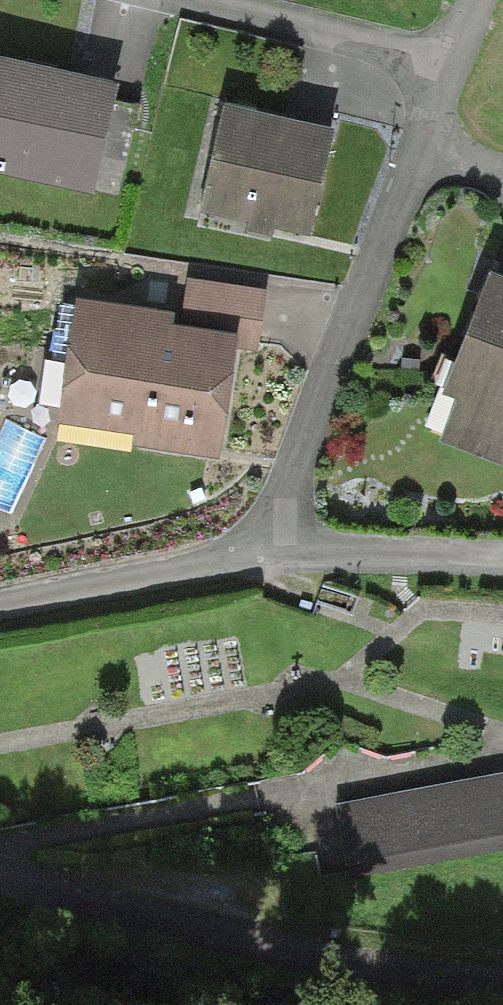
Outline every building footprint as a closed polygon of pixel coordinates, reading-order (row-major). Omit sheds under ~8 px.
[(0,59),(0,175),(95,195),(118,84),(80,76),(0,59)] [(257,109),(225,102),(201,214),(262,228),(310,238),(334,129),(256,113),(257,109)] [(489,278),(442,395),(456,401),(438,444),(502,470),(502,283),(489,278)] [(267,291),(187,280),(180,329),(238,338),(236,351),(258,354),(267,291)] [(175,317),(75,302),(56,425),(134,437),(132,448),(219,461),(236,351),(238,338),(180,329),(174,328),(175,317)] [(336,796),(350,874),(502,847),(502,766),(336,796)]
